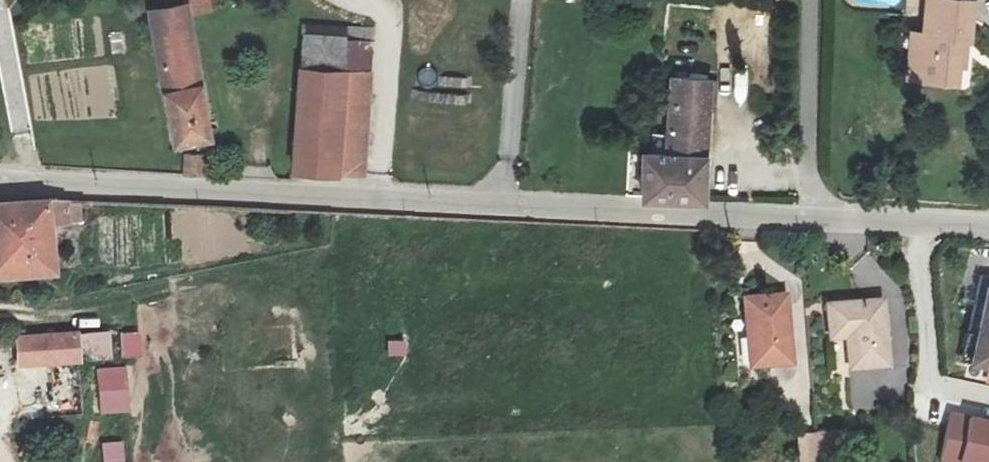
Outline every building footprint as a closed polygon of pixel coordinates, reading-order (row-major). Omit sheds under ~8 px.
[(976,4),(931,4),(930,41),(924,40),(922,87),(965,91),(969,46),(975,46),(976,4)] [(215,144),(193,7),(154,12),(176,148),(215,144)] [(303,25),(300,71),(370,74),(373,29),(303,25)] [(363,174),(370,74),(300,71),(293,174),(363,174)] [(666,156),(708,157),(714,83),(671,81),(666,156)] [(709,198),(708,157),(666,156),(644,156),(644,196),(695,198),(709,198)] [(182,172),(206,170),(208,158),(185,158),(182,172)] [(51,198),(0,203),(0,281),(57,275),(51,228),(70,225),(66,206),(50,209),(51,198)] [(988,290),(969,370),(988,375),(988,290)] [(787,295),(746,299),(752,367),(793,364),(787,295)] [(849,332),(851,364),(889,361),(885,296),(830,300),(832,333),(849,332)] [(287,359),(286,330),(266,331),(267,360),(287,359)] [(103,333),(76,334),(79,363),(105,359),(103,333)] [(79,363),(76,334),(16,339),(18,369),(79,363)] [(124,357),(142,356),(141,335),(122,336),(124,357)] [(389,342),(389,356),(405,356),(405,342),(389,342)] [(101,414),(129,412),(126,368),(98,369),(101,414)] [(883,412),(883,373),(851,373),(851,412),(883,412)] [(941,461),(988,461),(988,421),(948,414),(941,461)] [(801,461),(835,461),(834,435),(800,436),(801,461)] [(123,443),(104,444),(105,461),(124,461),(123,443)]
